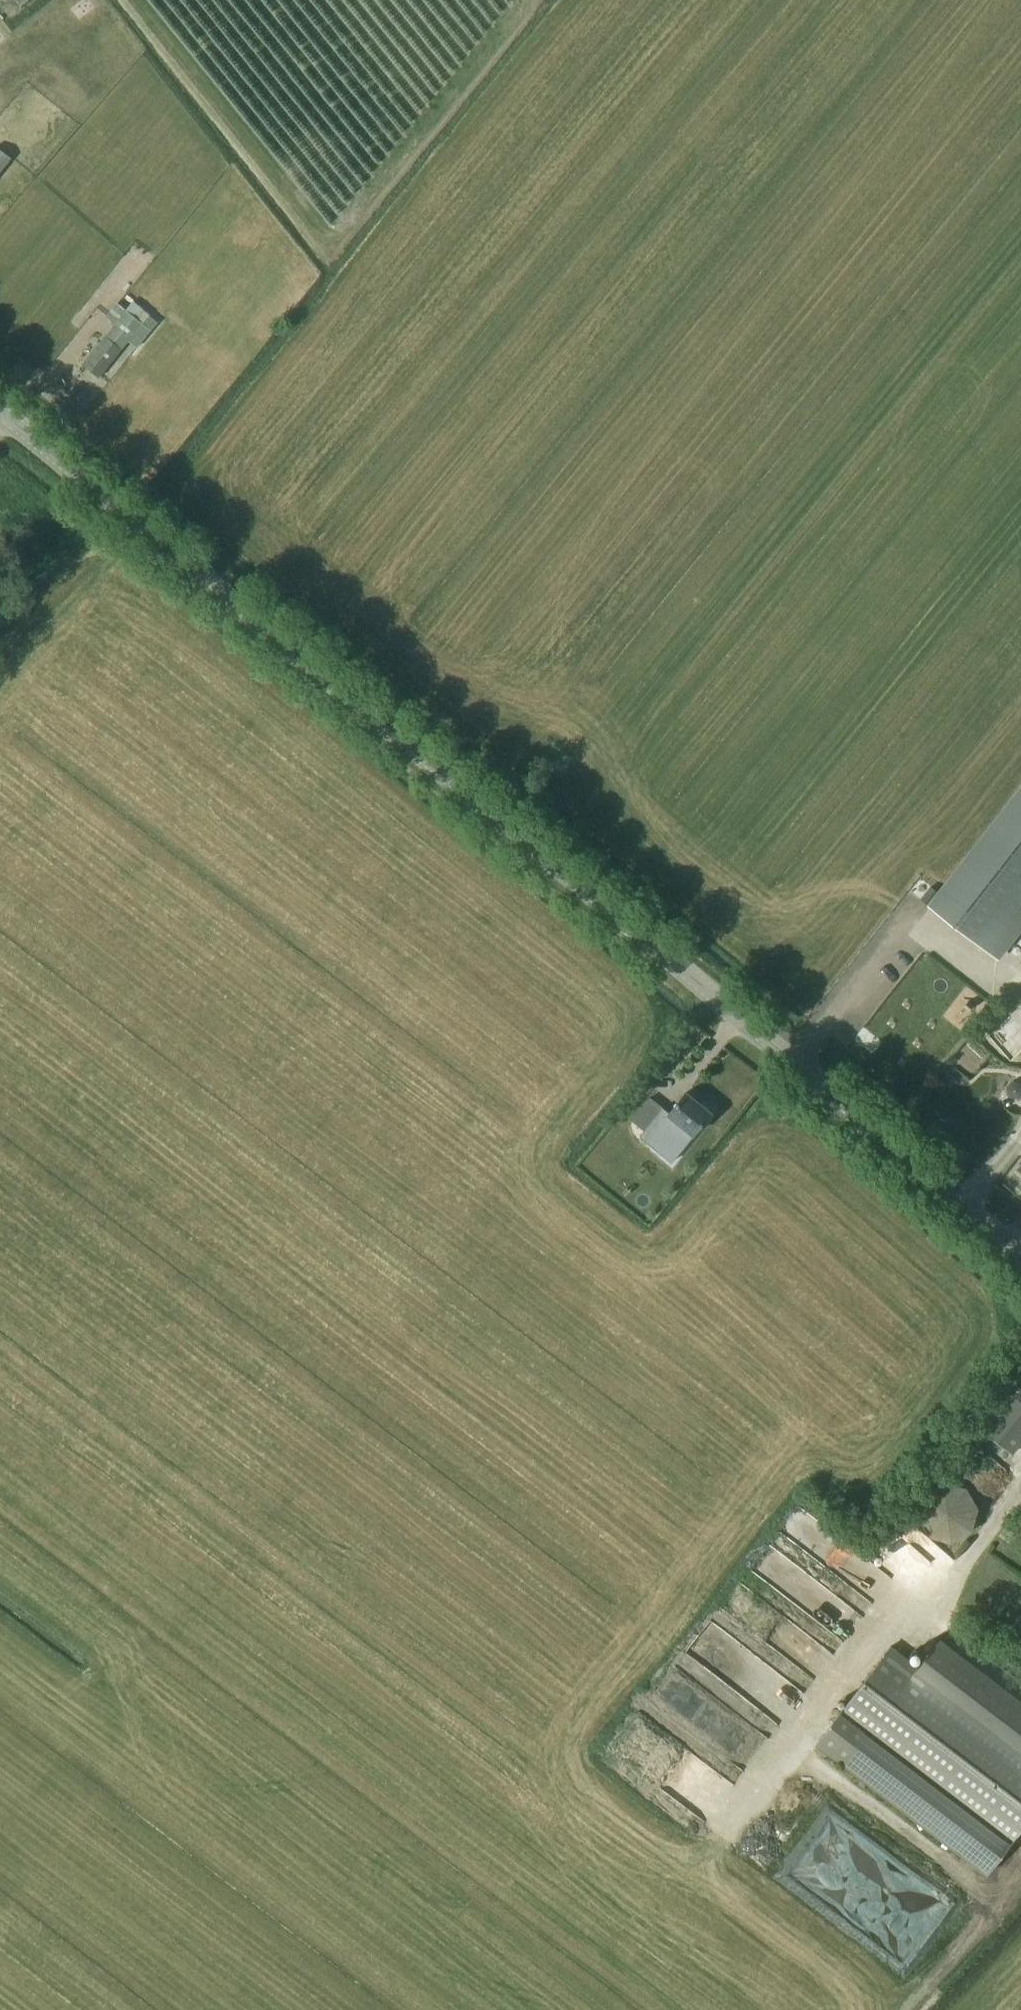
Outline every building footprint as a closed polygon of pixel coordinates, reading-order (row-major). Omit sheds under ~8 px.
[(6,167),(5,167),(11,160),(0,152),(0,174),(6,167)] [(138,348),(153,330),(118,302),(106,317),(115,324),(83,364),(100,378),(129,341),(138,348)] [(995,954),(1020,921),(1020,789),(931,904),(995,954)] [(711,1112),(686,1091),(669,1111),(651,1096),(626,1127),(640,1139),(652,1124),(666,1134),(677,1120),(694,1133),(711,1112)] [(1011,1376),(974,1424),(1014,1454),(1020,1445),(1020,1384),(1011,1376)] [(983,1450),(963,1474),(986,1493),(1006,1469),(983,1450)] [(968,1487),(944,1481),(924,1493),(918,1516),(929,1537),(952,1543),(973,1531),(979,1508),(968,1487)] [(936,1642),(918,1667),(890,1646),(837,1715),(815,1744),(986,1874),(1008,1845),(1020,1828),(1020,1706),(936,1642)]
